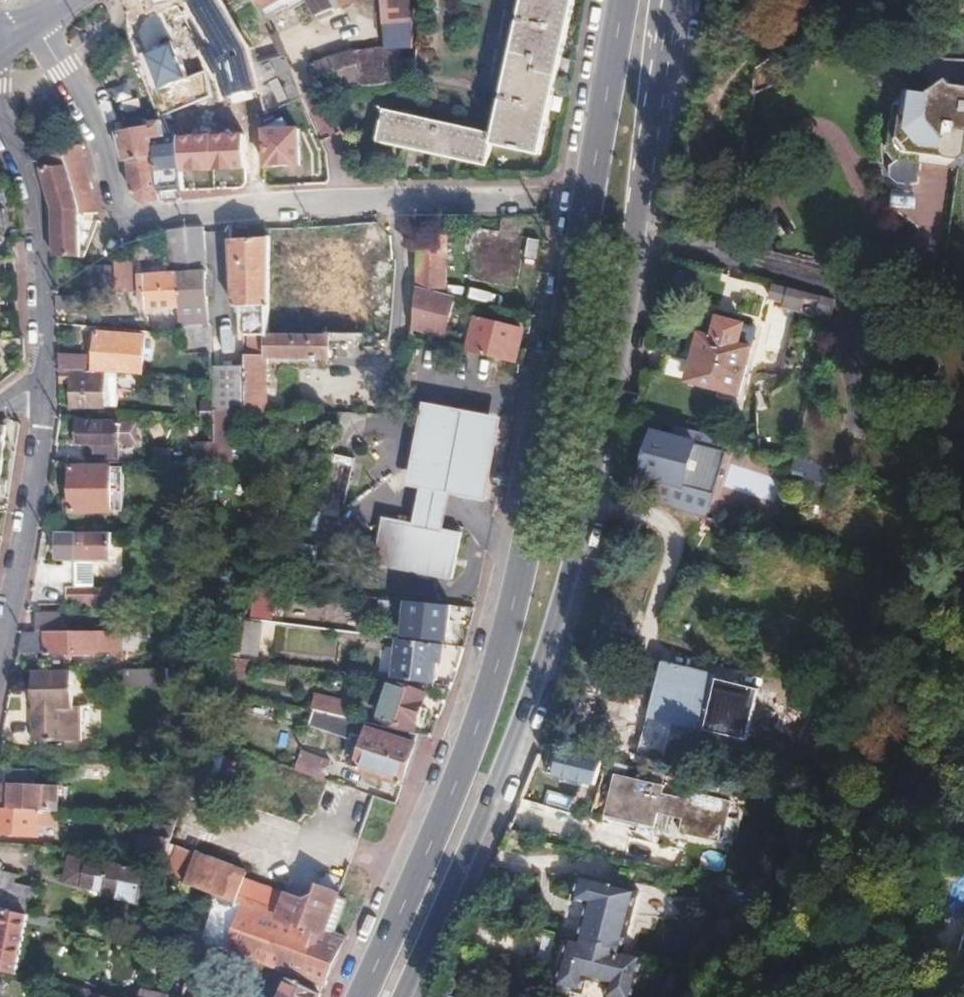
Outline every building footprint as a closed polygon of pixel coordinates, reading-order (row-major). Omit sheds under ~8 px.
[(237,34),(218,0),(202,0),(189,7),(219,59),(246,50),(237,34)] [(258,18),(281,8),(283,12),(301,4),(308,15),(344,0),(250,0),(258,18)] [(407,24),(406,0),(376,0),(378,51),(347,53),(302,68),(315,90),(403,85),(407,24)] [(550,157),(586,0),(535,0),(504,136),(392,111),(385,144),(496,169),(502,146),(550,157)] [(292,89),(278,57),(250,65),(257,91),(264,117),(297,99),(292,89)] [(257,91),(250,65),(218,73),(224,99),(257,91)] [(939,82),(927,91),(913,89),(907,129),(919,142),(940,145),(942,156),(957,158),(963,154),(963,85),(939,82)] [(187,117),(181,101),(154,111),(157,120),(160,127),(187,117)] [(153,153),(152,137),(164,136),(160,127),(157,120),(146,121),(147,129),(114,135),(121,163),(127,165),(130,196),(142,204),(157,202),(156,181),(151,181),(149,153),(153,153)] [(224,147),(221,122),(178,127),(179,135),(164,136),(172,179),(250,171),(247,145),(224,147)] [(297,126),(259,128),(261,167),(299,165),(297,126)] [(87,200),(74,135),(38,163),(51,201),(53,254),(75,253),(74,202),(87,200)] [(172,179),(164,136),(152,137),(153,153),(149,153),(151,181),(156,181),(157,202),(176,199),(172,179)] [(209,354),(201,229),(196,230),(166,234),(171,275),(175,310),(180,355),(209,354)] [(446,291),(446,234),(417,233),(417,285),(446,291)] [(270,304),(265,237),(229,240),(236,307),(247,306),(270,304)] [(357,330),(352,250),(298,253),(303,332),(272,333),(274,354),(327,353),(326,332),(357,330)] [(175,310),(171,275),(134,279),(136,297),(141,296),(143,313),(175,310)] [(447,332),(459,294),(446,291),(417,285),(409,323),(447,332)] [(831,301),(774,285),(771,297),(828,312),(831,301)] [(272,333),(270,304),(247,306),(247,334),(272,333)] [(511,355),(519,325),(479,314),(470,344),(511,355)] [(734,399),(753,330),(716,320),(710,343),(699,340),(687,385),(734,399)] [(137,375),(140,340),(93,336),(90,371),(137,375)] [(83,371),(84,355),(57,352),(58,369),(83,371)] [(681,383),(687,361),(661,353),(655,375),(681,383)] [(271,412),(265,355),(246,355),(246,365),(245,412),(271,412)] [(245,412),(246,365),(209,365),(212,412),(245,412)] [(103,404),(105,379),(82,377),(83,371),(58,369),(58,380),(71,380),(69,402),(103,404)] [(481,504),(500,423),(478,418),(425,405),(406,487),(419,490),(411,524),(442,532),(450,497),(458,499),(481,504)] [(133,448),(136,426),(76,422),(74,444),(88,445),(88,450),(89,451),(93,451),(92,459),(110,460),(110,454),(115,455),(116,447),(133,448)] [(712,498),(723,454),(652,435),(641,480),(712,498)] [(121,514),(122,471),(83,470),(82,512),(121,514)] [(448,581),(459,536),(442,532),(411,524),(384,518),(373,563),(448,581)] [(115,561),(116,536),(70,535),(70,561),(78,561),(78,567),(70,566),(70,564),(51,564),(47,591),(90,591),(90,561),(115,561)] [(254,619),(274,620),(275,598),(255,598),(254,619)] [(446,638),(450,606),(408,602),(407,615),(404,615),(401,634),(446,638)] [(131,657),(131,633),(72,633),(72,614),(41,614),(40,633),(31,634),(26,656),(80,656),(81,658),(131,657)] [(262,657),(263,623),(246,623),(244,656),(262,657)] [(432,663),(436,663),(438,644),(391,639),(386,679),(429,684),(432,663)] [(745,741),(757,690),(661,665),(649,711),(703,725),(702,730),(745,741)] [(173,690),(173,674),(129,673),(129,689),(173,690)] [(81,714),(81,674),(41,674),(41,713),(81,714)] [(412,729),(423,693),(389,683),(378,719),(412,729)] [(399,785),(416,734),(306,711),(302,725),(353,740),(360,742),(351,769),(399,785)] [(88,746),(88,714),(81,714),(41,713),(41,745),(88,746)] [(351,769),(360,742),(353,740),(344,767),(351,769)] [(593,788),(601,760),(553,748),(547,771),(578,779),(577,783),(593,788)] [(304,749),(297,765),(324,777),(331,761),(304,749)] [(56,813),(58,788),(43,786),(43,774),(15,772),(12,810),(51,813),(56,813)] [(713,845),(724,805),(685,795),(683,801),(661,795),(663,790),(617,778),(607,816),(653,827),(656,816),(679,822),(675,835),(713,845)] [(49,837),(51,813),(12,810),(4,809),(2,834),(49,837)] [(160,860),(166,840),(136,837),(133,857),(160,860)] [(178,883),(189,849),(175,844),(163,878),(178,883)] [(305,899),(240,876),(242,869),(189,849),(178,883),(241,906),(220,951),(321,987),(342,939),(332,935),(345,898),(335,895),(336,892),(333,891),(337,878),(318,871),(314,883),(312,882),(305,899)] [(132,902),(138,874),(85,862),(80,886),(113,893),(112,898),(132,902)] [(10,869),(0,867),(0,888),(5,889),(10,869)] [(643,895),(586,879),(579,904),(594,908),(584,943),(574,941),(560,988),(585,996),(589,981),(614,988),(611,996),(637,996),(647,961),(626,955),(643,895)] [(29,975),(41,919),(40,919),(17,914),(5,970),(29,975)] [(318,995),(286,981),(279,996),(317,996),(318,995)] [(83,984),(81,996),(141,996),(83,984)]
